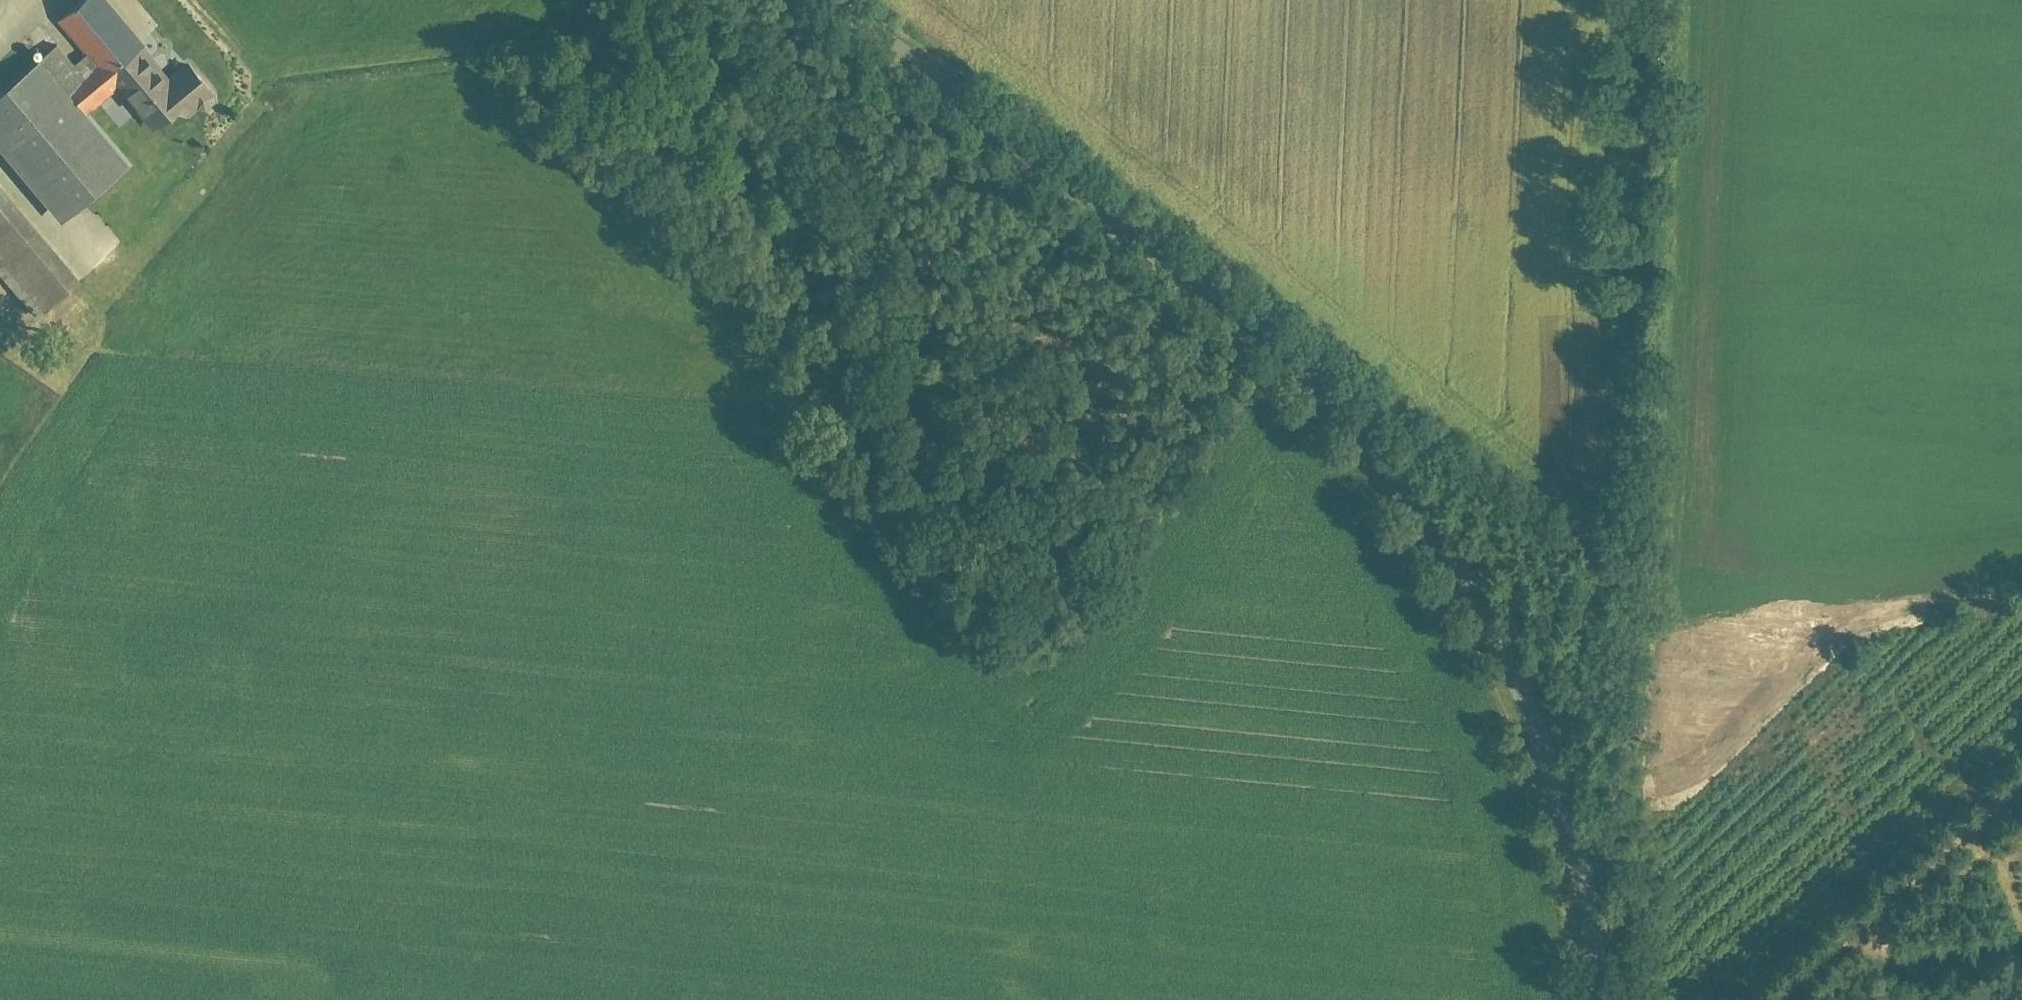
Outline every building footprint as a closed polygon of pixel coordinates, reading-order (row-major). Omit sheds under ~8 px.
[(78,119),(108,94),(148,144),(205,98),(126,0),(96,0),(61,28),(88,61),(50,92),(27,63),(0,85),(0,165),(46,221),(115,165),(78,119)] [(0,211),(0,271),(43,323),(85,287),(13,201),(0,211)]
